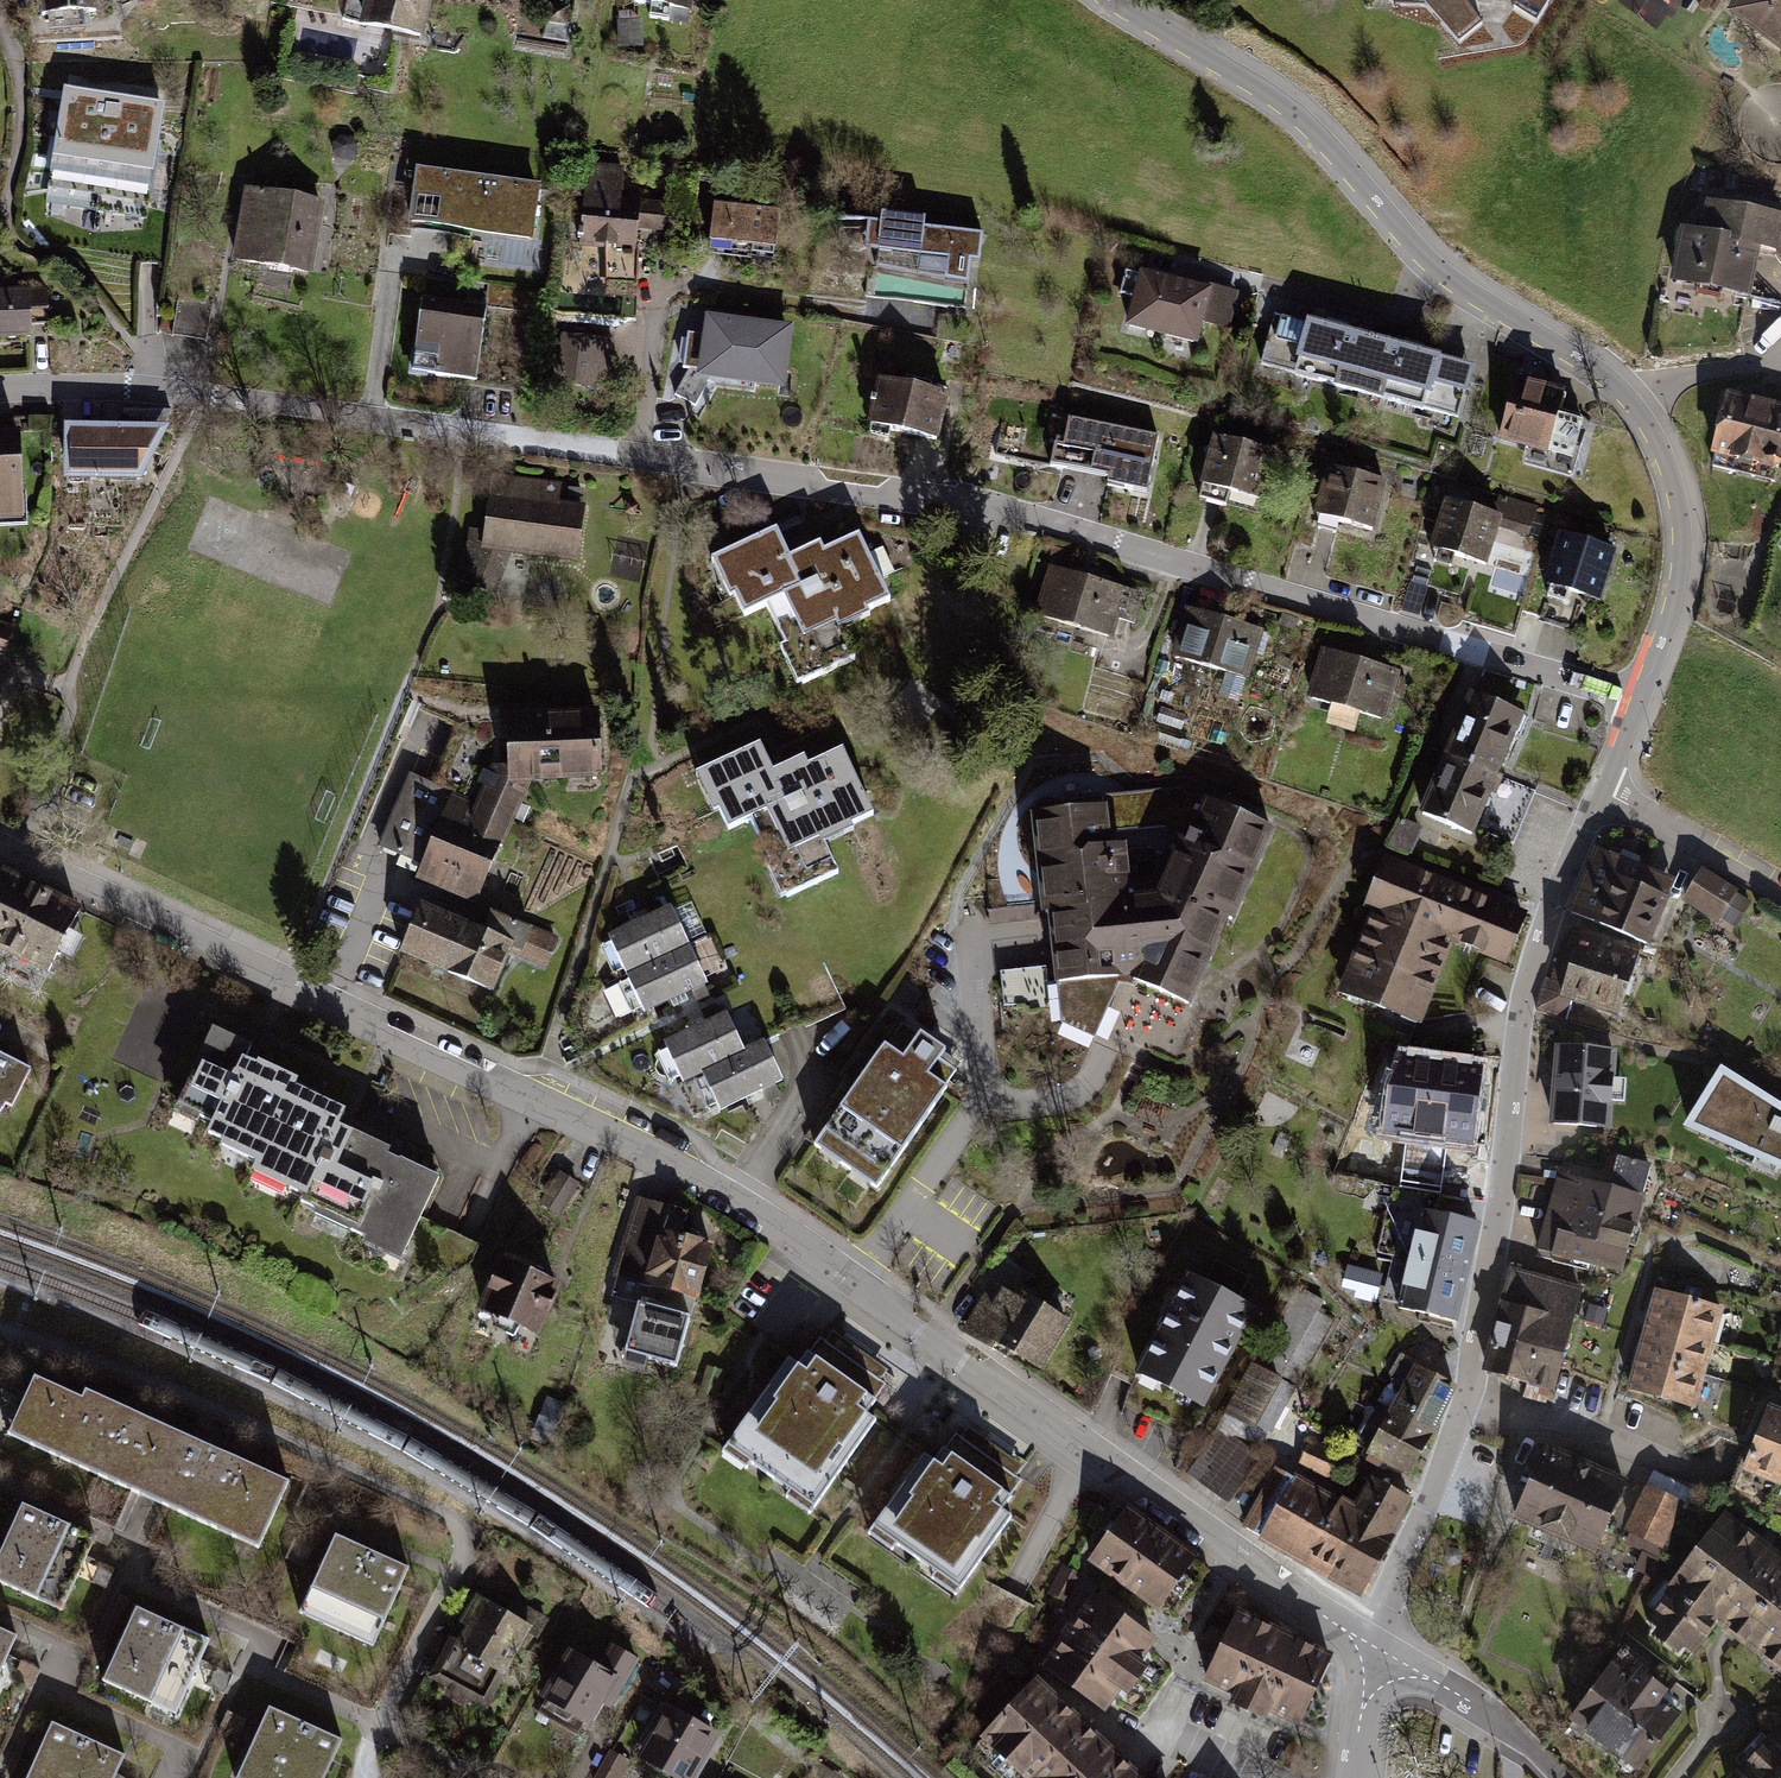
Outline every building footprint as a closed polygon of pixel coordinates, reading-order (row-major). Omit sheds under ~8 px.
[(40,17),(101,13),(98,0),(39,0),(40,17)] [(362,26),(427,41),(435,0),(368,0),(362,26)] [(630,8),(652,10),(651,20),(689,25),(693,0),(631,0),(630,8)] [(1735,11),(1780,44),(1780,0),(1742,0),(1735,11)] [(569,6),(548,4),(547,24),(567,26),(569,6)] [(642,19),(616,21),(619,51),(644,49),(642,19)] [(67,91),(48,218),(147,233),(167,105),(67,91)] [(625,167),(588,163),(579,249),(606,251),(607,299),(637,301),(639,230),(675,235),(676,204),(622,200),(625,167)] [(542,186),(417,169),(409,230),(534,242),(542,186)] [(245,190),(230,266),(313,280),(326,204),(245,190)] [(1675,280),(1751,290),(1758,244),(1779,247),(1780,236),(1780,207),(1707,197),(1703,226),(1683,224),(1675,280)] [(715,204),(709,246),(777,254),(781,211),(715,204)] [(879,254),(878,270),(968,282),(970,260),(981,260),(982,237),(926,230),(927,221),(883,216),(882,225),(869,223),(865,252),(879,254)] [(1141,271),(1127,329),(1201,348),(1206,325),(1230,331),(1240,294),(1141,271)] [(51,341),(48,286),(0,288),(0,343),(51,341)] [(420,298),(409,378),(477,384),(486,309),(420,298)] [(1359,396),(1375,338),(1275,314),(1260,369),(1359,396)] [(674,398),(704,411),(717,388),(788,396),(795,327),(705,316),(703,339),(689,336),(686,373),(674,398)] [(614,341),(559,336),(553,385),(606,392),(614,341)] [(1375,338),(1359,396),(1464,424),(1477,369),(1375,338)] [(1518,377),(1497,442),(1527,451),(1523,466),(1583,482),(1595,425),(1563,416),(1569,392),(1518,377)] [(881,381),(870,429),(938,444),(949,397),(881,381)] [(1709,466),(1780,482),(1780,407),(1726,395),(1709,466)] [(1056,447),(1052,468),(1112,482),(1110,490),(1148,496),(1158,439),(1071,420),(1065,449),(1056,447)] [(172,424),(66,424),(66,484),(143,481),(172,424)] [(26,523),(22,431),(0,433),(0,524),(26,523)] [(1214,439),(1199,500),(1263,517),(1277,456),(1214,439)] [(1328,469),(1312,522),(1375,541),(1390,485),(1328,469)] [(455,579),(495,598),(511,557),(577,565),(584,507),(560,504),(562,484),(492,478),(484,539),(471,532),(455,579)] [(1450,492),(1433,554),(1488,572),(1501,528),(1532,537),(1540,508),(1500,496),(1496,508),(1450,492)] [(779,533),(712,564),(730,602),(736,599),(746,622),(768,611),(787,650),(782,652),(799,690),(856,663),(843,634),(873,624),(869,615),(891,606),(860,537),(825,556),(821,546),(790,560),(779,533)] [(1621,554),(1561,534),(1545,591),(1605,609),(1621,554)] [(1051,568),(1035,619),(1115,643),(1120,623),(1133,627),(1142,594),(1051,568)] [(1186,607),(1172,660),(1250,682),(1266,631),(1186,607)] [(0,622),(0,661),(5,663),(17,629),(0,622)] [(1322,648),(1306,701),(1387,725),(1403,674),(1322,648)] [(1530,719),(1473,696),(1447,756),(1505,779),(1530,719)] [(413,883),(477,907),(530,788),(602,783),(600,715),(506,716),(508,783),(485,770),(471,801),(413,778),(383,849),(422,867),(413,883)] [(761,748),(696,778),(713,817),(719,814),(728,835),(754,823),(772,860),(767,863),(787,902),(839,877),(827,849),(856,836),(853,830),(876,819),(844,753),(809,769),(805,759),(774,773),(761,748)] [(1447,756),(1421,818),(1478,841),(1481,833),(1518,848),(1539,793),(1505,779),(1447,756)] [(1176,791),(1035,805),(1063,1025),(1096,1039),(1121,983),(1193,1010),(1231,927),(1237,930),(1276,834),(1176,791)] [(1423,830),(1401,821),(1388,847),(1410,857),(1423,830)] [(1673,876),(1595,845),(1567,910),(1647,943),(1673,876)] [(1523,917),(1384,861),(1365,908),(1377,913),(1345,993),(1416,1021),(1449,939),(1505,961),(1523,917)] [(1751,901),(1700,867),(1683,901),(1735,928),(1751,901)] [(50,979),(62,956),(74,962),(86,939),(74,932),(85,910),(7,870),(5,873),(0,870),(0,954),(50,979)] [(421,902),(398,955),(491,994),(505,962),(539,977),(554,942),(490,914),(483,929),(421,902)] [(607,938),(626,979),(690,949),(672,909),(607,938)] [(1638,947),(1579,928),(1562,983),(1547,979),(1538,1009),(1565,1017),(1571,997),(1617,1011),(1638,947)] [(690,949),(626,979),(645,1019),(708,987),(690,949)] [(727,1016),(663,1046),(682,1087),(702,1077),(745,1055),(744,1052),(727,1016)] [(903,1024),(815,1151),(879,1195),(964,1064),(903,1024)] [(264,1166),(258,1177),(323,1204),(315,1225),(404,1264),(445,1177),(345,1130),(352,1117),(300,1095),(304,1085),(251,1059),(256,1049),(215,1030),(178,1110),(216,1128),(212,1137),(264,1166)] [(1617,1047),(1553,1041),(1550,1081),(1615,1084),(1617,1047)] [(765,1043),(744,1052),(745,1055),(702,1077),(722,1115),(784,1086),(765,1043)] [(1432,1060),(1395,1056),(1389,1109),(1428,1114),(1427,1126),(1473,1130),(1474,1119),(1480,1120),(1486,1068),(1459,1065),(1459,1056),(1432,1054),(1432,1060)] [(0,1055),(0,1108),(14,1114),(34,1071),(0,1055)] [(1678,1123),(1780,1169),(1780,1099),(1717,1061),(1678,1123)] [(1615,1084),(1550,1081),(1545,1120),(1611,1128),(1615,1084)] [(1493,1148),(1493,1133),(1449,1132),(1449,1164),(1471,1164),(1471,1147),(1493,1148)] [(1610,1182),(1559,1170),(1536,1247),(1620,1272),(1651,1163),(1617,1154),(1610,1182)] [(582,1184),(561,1171),(538,1206),(559,1219),(582,1184)] [(701,1300),(704,1302),(718,1247),(684,1233),(692,1214),(639,1196),(607,1300),(635,1308),(637,1300),(697,1315),(701,1300)] [(1434,1204),(1390,1196),(1380,1249),(1396,1253),(1382,1302),(1401,1308),(1399,1315),(1461,1331),(1482,1229),(1431,1216),(1434,1204)] [(503,1259),(481,1315),(544,1340),(567,1288),(503,1259)] [(1187,1275),(1135,1378),(1208,1418),(1260,1312),(1238,1301),(1250,1279),(1217,1263),(1205,1284),(1187,1275)] [(1514,1266),(1485,1369),(1555,1388),(1584,1285),(1514,1266)] [(1383,1277),(1349,1267),(1343,1292),(1355,1294),(1354,1300),(1378,1306),(1383,1277)] [(995,1277),(962,1336),(993,1355),(997,1349),(1042,1376),(1072,1324),(995,1277)] [(1214,1432),(1185,1474),(1231,1510),(1263,1462),(1335,1321),(1320,1314),(1326,1302),(1294,1285),(1214,1432)] [(1653,1286),(1643,1322),(1712,1343),(1723,1305),(1653,1286)] [(637,1300),(635,1308),(617,1375),(652,1383),(657,1366),(686,1373),(702,1317),(697,1315),(637,1300)] [(1712,1343),(1643,1322),(1634,1354),(1704,1373),(1712,1343)] [(791,1361),(726,1448),(818,1519),(884,1427),(872,1418),(891,1389),(822,1335),(798,1366),(791,1361)] [(1704,1373),(1634,1354),(1626,1388),(1695,1409),(1704,1373)] [(1370,1454),(1369,1457),(1403,1475),(1452,1384),(1398,1356),(1389,1372),(1392,1380),(1372,1412),(1355,1402),(1336,1434),(1370,1454)] [(87,1404),(37,1381),(14,1438),(264,1553),(294,1490),(90,1393),(87,1404)] [(1738,1471),(1780,1486),(1780,1483),(1780,1408),(1766,1401),(1738,1471)] [(925,1453),(873,1530),(967,1595),(1020,1523),(1000,1508),(1022,1480),(957,1436),(936,1462),(925,1453)] [(1311,1441),(1298,1467),(1340,1486),(1352,1461),(1311,1441)] [(1542,1443),(1509,1516),(1593,1551),(1628,1479),(1542,1443)] [(1276,1471),(1249,1525),(1268,1534),(1265,1539),(1361,1589),(1409,1499),(1373,1480),(1358,1508),(1298,1477),(1297,1481),(1276,1471)] [(1687,1500),(1643,1480),(1622,1529),(1666,1548),(1687,1500)] [(24,1505),(0,1559),(0,1588),(65,1616),(100,1538),(24,1505)] [(1126,1510),(1088,1566),(1161,1617),(1200,1561),(1126,1510)] [(1645,1618),(1652,1623),(1646,1631),(1675,1653),(1681,1645),(1689,1652),(1720,1624),(1780,1671),(1780,1552),(1726,1511),(1645,1618)] [(413,1573),(337,1540),(303,1619),(379,1652),(413,1573)] [(1081,1577),(1065,1568),(1047,1598),(1064,1607),(1081,1577)] [(1093,1591),(1038,1670),(1107,1717),(1121,1697),(1129,1702),(1150,1675),(1141,1669),(1161,1640),(1093,1591)] [(490,1712),(533,1638),(540,1642),(551,1622),(524,1605),(516,1620),(477,1596),(431,1681),(490,1712)] [(1239,1612),(1204,1689),(1252,1711),(1249,1720),(1267,1728),(1271,1719),(1301,1733),(1334,1660),(1239,1612)] [(209,1646),(134,1613),(99,1691),(175,1724),(209,1646)] [(0,1631),(0,1678),(17,1638),(0,1631)] [(570,1648),(540,1698),(593,1730),(606,1709),(615,1714),(642,1663),(611,1646),(599,1665),(570,1648)] [(1616,1651),(1562,1719),(1636,1771),(1678,1711),(1661,1702),(1669,1691),(1616,1651)] [(977,1746),(1012,1777),(1141,1777),(1038,1681),(977,1746)] [(641,1761),(670,1777),(701,1777),(724,1736),(668,1707),(641,1761)] [(273,1709),(243,1777),(333,1777),(349,1743),(273,1709)] [(1751,1751),(1780,1777),(1780,1720),(1751,1751)] [(50,1726),(27,1777),(117,1777),(126,1759),(50,1726)] [(610,1749),(596,1777),(622,1777),(631,1761),(610,1749)] [(1751,1751),(1726,1777),(1780,1777),(1751,1751)]
